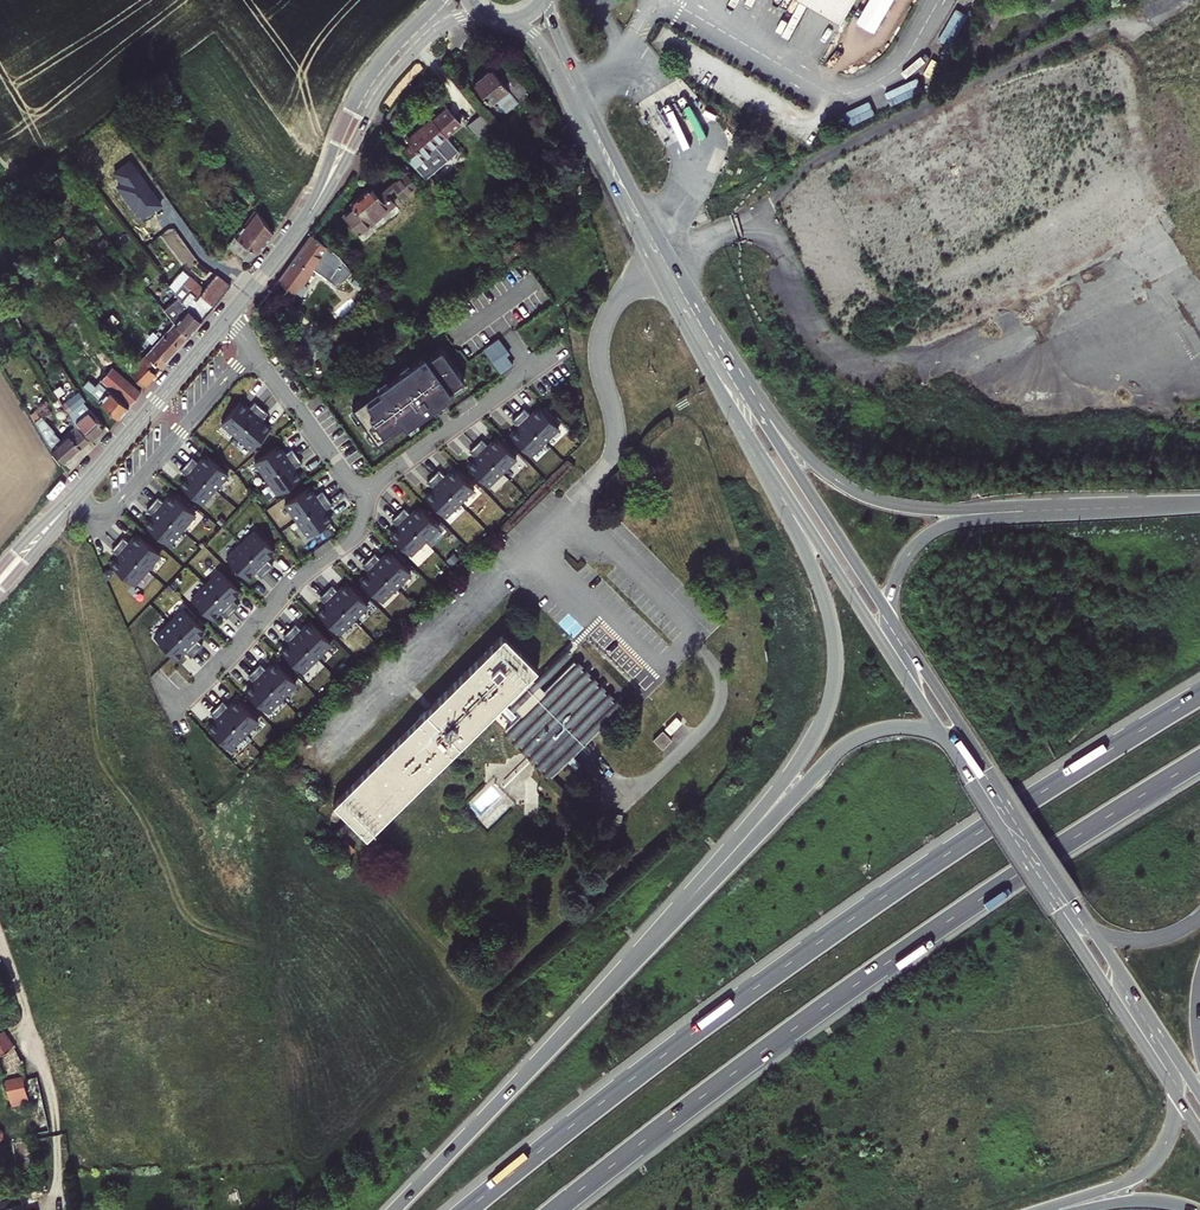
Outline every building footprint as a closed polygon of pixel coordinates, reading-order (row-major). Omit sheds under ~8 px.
[(843,22),(855,0),(805,0),(843,22)] [(523,58),(519,61),(524,68),(528,65),(523,58)] [(509,68),(508,69),(499,77),(492,68),(474,83),(489,102),(495,98),(505,110),(528,91),(509,68)] [(410,144),(401,151),(425,178),(447,159),(445,156),(455,147),(445,137),(459,124),(445,107),(406,139),(410,144)] [(480,133),(490,123),(481,113),(470,123),(480,133)] [(405,172),(393,183),(396,187),(403,195),(415,185),(405,172)] [(383,191),(386,195),(396,187),(393,183),(391,181),(382,189),(383,191)] [(257,205),(244,186),(238,189),(252,209),(257,205)] [(352,207),(367,225),(393,204),(386,195),(383,191),(377,195),(371,187),(350,205),(352,207)] [(215,196),(210,200),(216,208),(221,204),(215,196)] [(344,215),(351,224),(358,231),(359,232),(367,225),(352,207),(344,215)] [(243,226),(256,210),(256,209),(246,211),(238,222),(243,226)] [(256,210),(243,226),(228,244),(249,261),(273,231),(256,210)] [(358,231),(351,224),(349,226),(355,234),(358,231)] [(311,234),(278,280),(295,292),(326,249),(328,246),(311,234)] [(522,241),(498,258),(504,266),(528,248),(522,241)] [(169,284),(178,296),(188,309),(200,320),(229,285),(216,273),(204,287),(182,269),(169,284)] [(341,282),(354,293),(363,285),(352,272),(341,282)] [(363,285),(354,293),(363,302),(372,294),(363,285)] [(164,308),(176,322),(187,336),(200,320),(188,309),(178,296),(164,308)] [(176,322),(146,353),(161,366),(187,336),(176,322)] [(498,337),(483,348),(500,372),(512,364),(505,355),(508,352),(498,337)] [(795,348),(785,354),(789,360),(798,353),(795,348)] [(424,355),(352,408),(377,443),(403,424),(405,427),(452,393),(449,390),(463,380),(441,349),(426,359),(424,355)] [(146,353),(131,371),(143,387),(161,366),(146,353)] [(82,385),(118,417),(127,406),(139,391),(112,367),(102,377),(100,376),(99,378),(101,379),(96,384),(89,378),(82,385)] [(79,391),(63,404),(76,425),(89,440),(104,425),(82,402),(85,400),(79,391)] [(223,421),(238,434),(262,405),(256,400),(250,406),(241,399),(223,421)] [(262,405),(238,434),(253,447),(272,425),(263,417),(268,410),(262,405)] [(517,414),(544,441),(558,427),(538,406),(529,414),(523,408),(517,414)] [(35,409),(30,413),(34,420),(40,417),(35,409)] [(544,441),(517,414),(512,419),(518,426),(509,434),(530,455),(544,441)] [(55,430),(40,417),(34,420),(51,449),(63,462),(89,440),(76,425),(61,439),(55,430)] [(475,444),(501,471),(515,457),(495,437),(487,445),(481,439),(475,444)] [(254,461),(266,477),(296,455),(291,449),(284,454),(278,444),(254,461)] [(501,471),(475,444),(469,450),(475,456),(467,465),(487,485),(501,471)] [(186,463),(214,488),(227,473),(205,454),(197,463),(191,457),(186,463)] [(296,455),(266,477),(277,493),(301,476),(294,467),(301,462),(296,455)] [(201,503),(214,488),(186,463),(180,470),(187,475),(179,484),(201,503)] [(433,475),(459,502),(473,488),(453,468),(444,476),(438,470),(433,475)] [(459,502),(433,475),(427,481),(433,487),(425,496),(445,516),(459,502)] [(284,503),(296,519),(327,497),(322,491),(315,496),(308,486),(284,503)] [(157,497),(151,503),(181,528),(194,513),(171,493),(163,503),(157,497)] [(327,497),(296,519),(308,535),(331,518),(324,509),(331,504),(327,497)] [(181,528),(151,503),(146,509),(153,515),(144,524),(167,544),(181,528)] [(397,513),(423,540),(437,526),(417,505),(409,513),(403,507),(397,513)] [(423,540),(397,513),(391,519),(397,525),(389,533),(409,554),(423,540)] [(254,530),(240,544),(267,571),(272,565),(266,559),(274,550),(254,530)] [(122,537),(117,543),(146,569),(159,553),(137,533),(129,543),(122,537)] [(146,569),(117,543),(111,549),(118,555),(110,564),(133,584),(146,569)] [(240,544),(226,558),(246,578),(254,570),(261,577),(267,571),(240,544)] [(374,553),(368,558),(396,586),(410,572),(389,550),(380,559),(374,553)] [(396,586),(368,558),(362,564),(369,571),(360,579),(381,601),(396,586)] [(219,570),(205,584),(232,611),(238,605),(232,599),(240,591),(219,570)] [(331,585),(325,591),(353,619),(367,604),(346,583),(337,591),(331,585)] [(205,584),(191,598),(211,619),(220,611),(226,617),(232,611),(205,584)] [(353,619),(325,591),(319,597),(326,603),(317,612),(338,633),(353,619)] [(183,608),(169,623),(196,651),(202,645),(196,639),(205,630),(183,608)] [(294,623),(288,629),(316,657),(330,642),(309,621),(300,629),(294,623)] [(154,637),(175,659),(184,650),(190,657),(196,651),(169,623),(154,637)] [(316,657),(288,629),(282,635),(289,641),(280,650),(301,671),(316,657)] [(506,729),(552,775),(620,706),(574,660),(544,690),(540,686),(544,682),(538,676),(534,679),(529,675),(537,667),(503,633),(333,803),(367,837),(506,698),(510,702),(516,708),(521,713),(506,729)] [(568,645),(538,676),(544,682),(574,651),(568,645)] [(260,664),(254,670),(281,697),(296,683),(275,662),(266,670),(260,664)] [(281,697),(254,670),(248,675),(254,682),(246,690),(267,712),(281,697)] [(222,701),(216,707),(244,735),(258,720),(237,699),(228,707),(222,701)] [(516,708),(510,702),(507,706),(514,712),(516,708)] [(216,707),(210,713),(216,719),(208,727),(229,749),(244,735),(216,707)] [(662,729),(653,739),(662,749),(672,739),(662,729)] [(500,777),(513,789),(537,763),(524,751),(500,777)] [(0,1033),(0,1055),(18,1045),(9,1028),(0,1033)] [(24,1079),(7,1083),(10,1097),(27,1093),(24,1079)] [(29,1140),(13,1143),(18,1174),(34,1172),(29,1140)] [(27,1205),(28,1209),(40,1209),(37,1196),(0,1205),(0,1209),(5,1209),(27,1205)]
